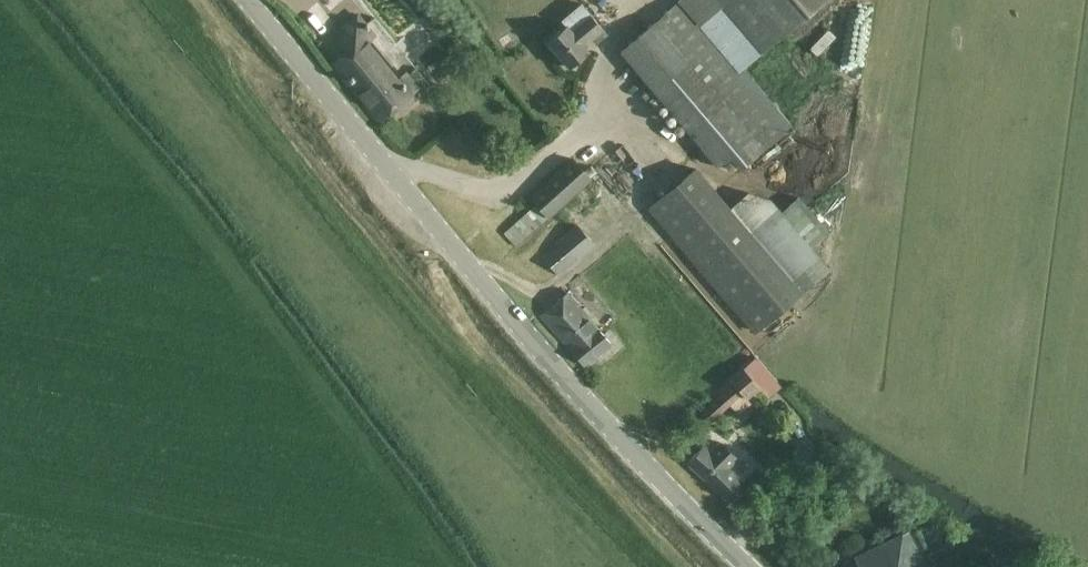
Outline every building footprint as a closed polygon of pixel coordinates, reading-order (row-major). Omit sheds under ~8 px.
[(416,89),(417,88),(427,80),(360,0),(319,0),(317,1),(341,30),(334,36),(351,56),(337,68),(380,119),(411,93),(416,89)] [(618,51),(717,165),(729,159),(737,169),(794,124),(744,67),(824,0),(678,0),(619,51),(618,51)] [(547,41),(569,67),(589,50),(584,45),(603,29),(582,3),(563,18),(567,23),(547,41)] [(508,31),(498,38),(506,50),(516,43),(508,31)] [(503,232),(516,246),(592,178),(573,157),(529,196),(535,204),(503,232)] [(647,208),(754,334),(830,269),(811,246),(829,231),(798,196),(781,211),(770,199),(747,191),(731,206),(696,165),(647,208)] [(558,275),(594,242),(576,223),(540,255),(558,275)] [(570,349),(584,366),(611,343),(596,326),(568,294),(542,318),(570,349)] [(781,385),(754,357),(700,406),(705,411),(702,415),(709,423),(722,412),(730,405),(738,414),(751,403),(747,399),(754,392),(763,401),(781,385)] [(686,463),(723,498),(741,480),(730,469),(740,459),(721,441),(711,451),(704,444),(686,463)] [(908,532),(855,557),(859,566),(925,566),(908,532)]
